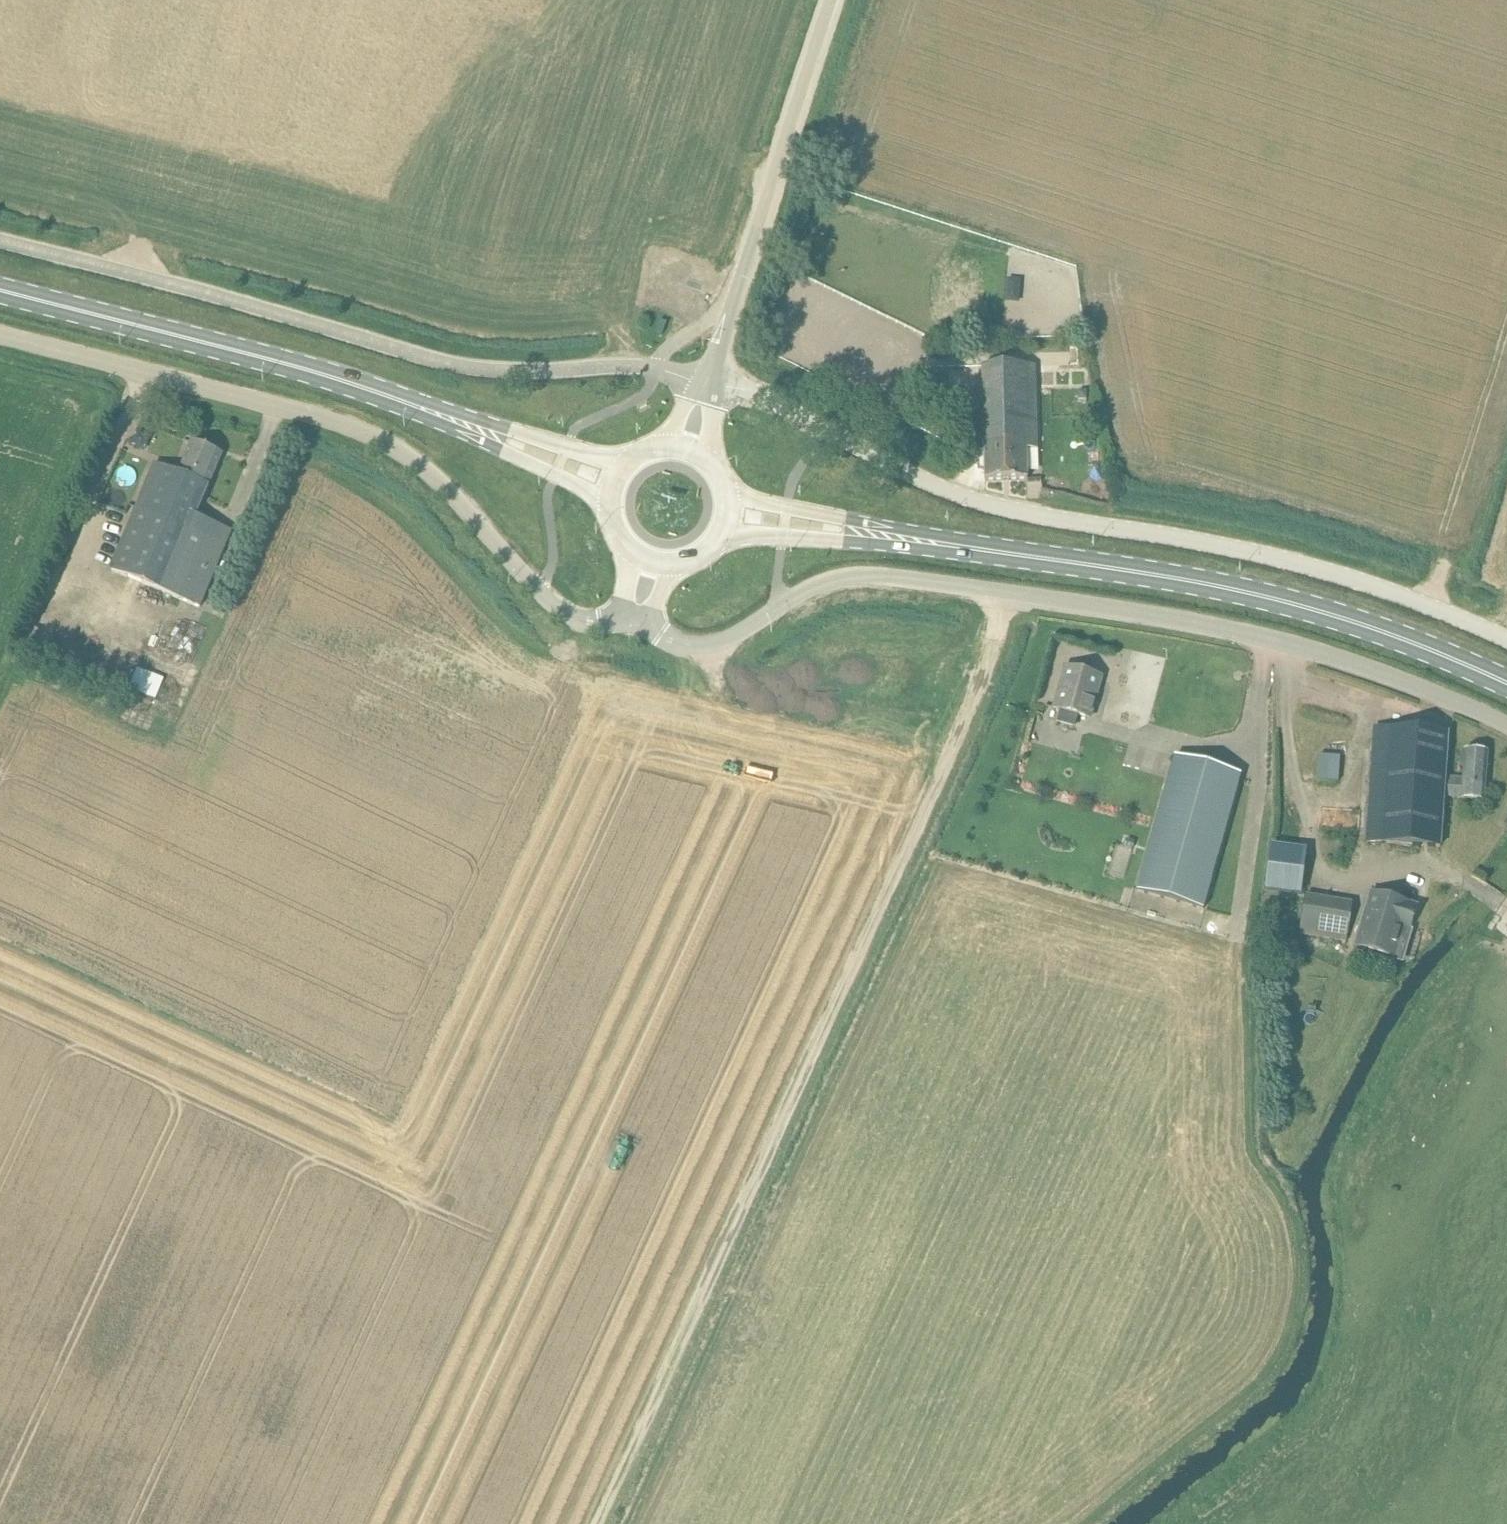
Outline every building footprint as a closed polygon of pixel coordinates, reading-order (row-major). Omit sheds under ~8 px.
[(1038,450),(1037,430),(1035,366),(982,368),(985,461),(985,481),(1028,480),(1027,450),(1038,450)] [(148,482),(111,569),(165,592),(166,592),(173,595),(200,607),(222,555),(230,536),(232,531),(197,516),(222,454),(192,442),(179,473),(156,464),(148,482)] [(1101,450),(1088,451),(1089,475),(1102,474),(1101,450)] [(1055,709),(1061,710),(1057,724),(1075,730),(1079,714),(1091,717),(1096,697),(1101,678),(1066,668),(1061,687),(1055,709)] [(128,690),(156,702),(164,680),(137,669),(128,690)] [(1462,798),(1462,800),(1484,802),(1487,753),(1465,751),(1463,779),(1445,778),(1448,733),(1374,728),(1366,842),(1440,847),(1444,797),(1462,798)] [(1322,753),(1320,780),(1340,782),(1343,754),(1322,753)] [(1140,882),(1137,891),(1145,893),(1204,910),(1242,774),(1176,757),(1140,882)] [(1311,847),(1279,842),(1273,881),(1305,886),(1311,847)] [(1372,892),(1355,947),(1394,959),(1395,958),(1394,958),(1403,928),(1411,930),(1418,907),(1411,905),(1411,904),(1372,892)] [(1300,934),(1315,937),(1349,943),(1356,904),(1307,895),(1300,934)]
